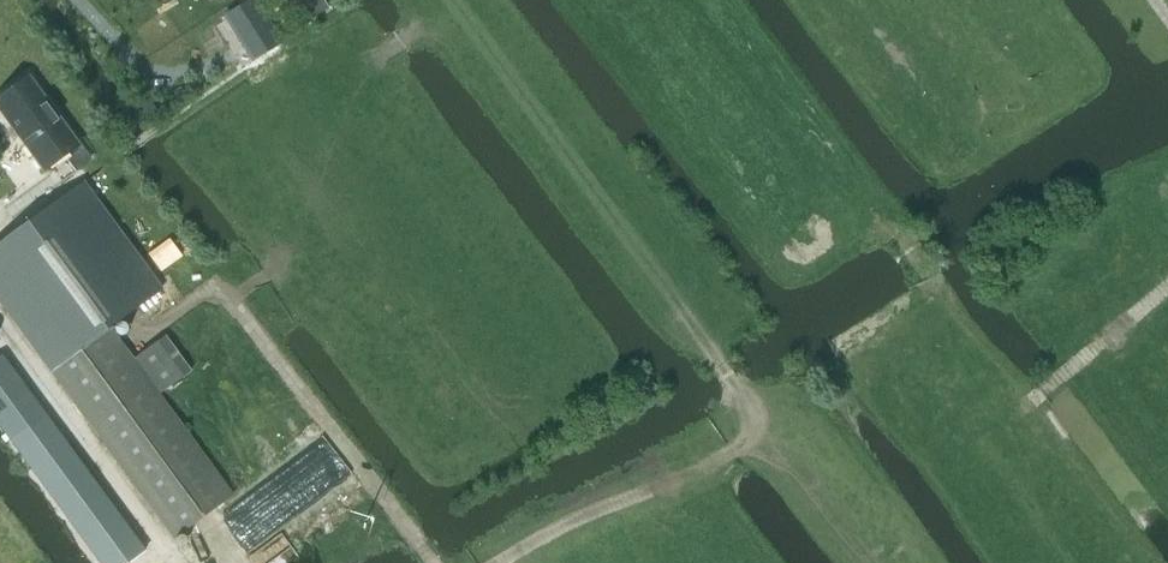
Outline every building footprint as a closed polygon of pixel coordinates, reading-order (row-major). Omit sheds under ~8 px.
[(326,8),(321,0),(273,0),(291,30),(326,8)] [(263,5),(243,16),(260,46),(280,34),(263,5)] [(28,76),(0,96),(0,114),(44,173),(64,158),(74,172),(91,160),(28,76)] [(172,539),(232,495),(107,325),(170,280),(89,176),(0,243),(0,304),(172,539)] [(0,356),(0,428),(9,441),(12,439),(45,415),(1,355),(0,356)]
